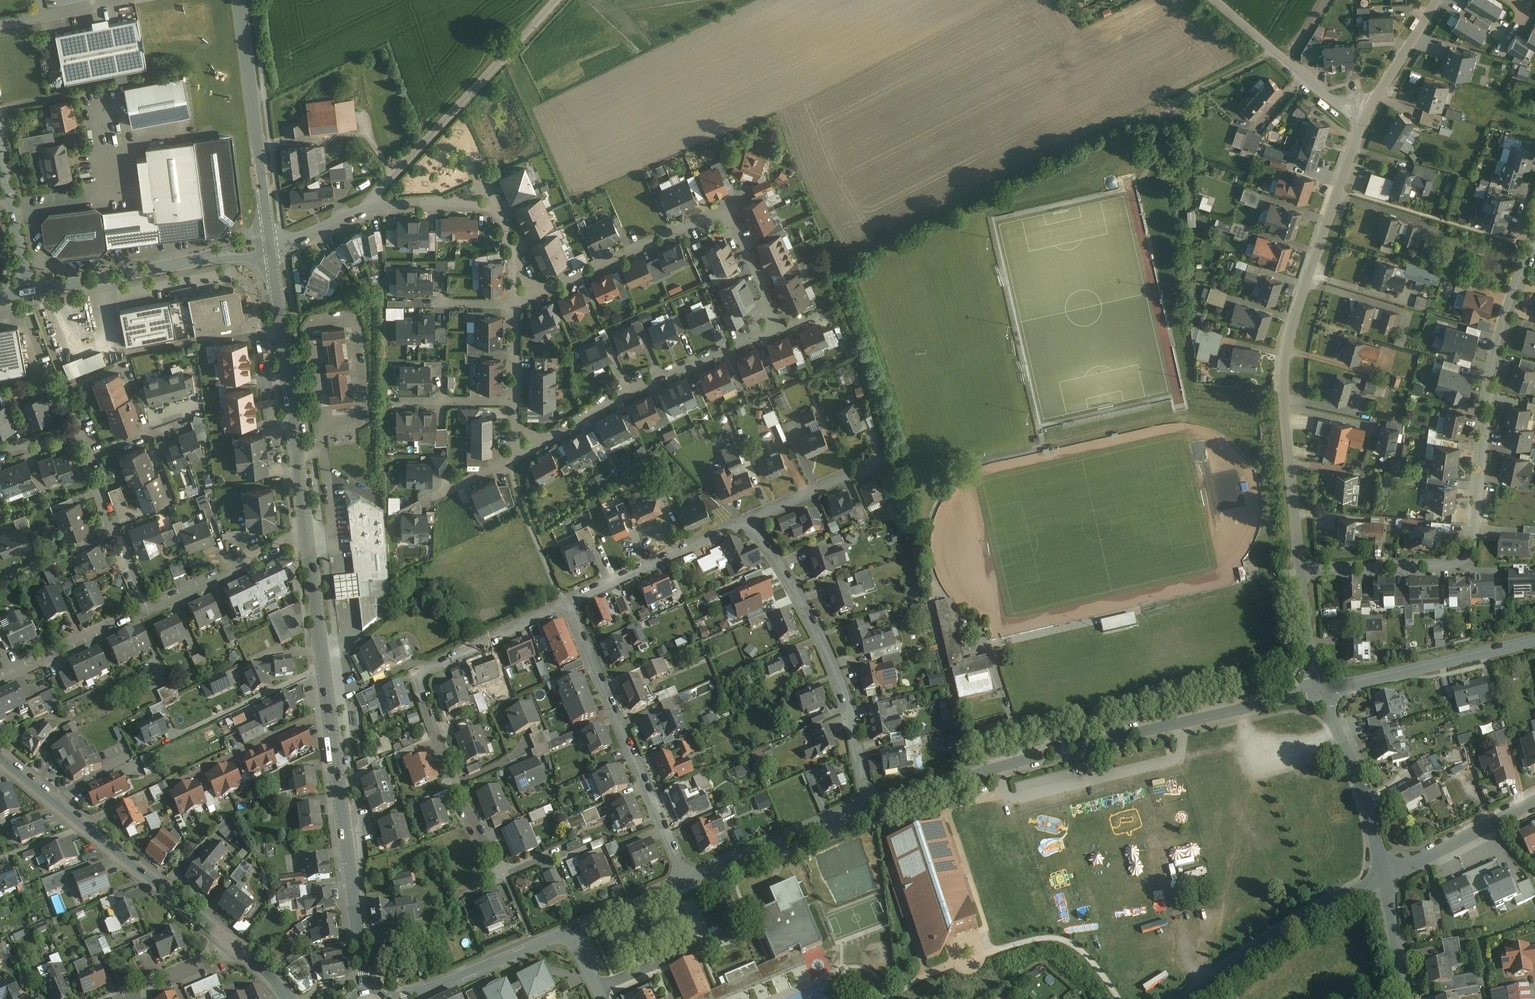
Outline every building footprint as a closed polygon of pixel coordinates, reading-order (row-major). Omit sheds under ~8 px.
[(1487,0),(1469,0),(1465,6),(1478,14),(1487,0)] [(1502,6),(1494,0),(1487,0),(1478,14),(1491,23),(1502,6)] [(1452,27),(1466,36),(1474,22),(1461,14),(1452,27)] [(1393,15),(1370,16),(1371,37),(1394,36),(1393,15)] [(137,19),(55,35),(65,84),(146,68),(137,19)] [(1466,36),(1479,44),(1487,30),(1474,22),(1466,36)] [(1530,44),(1534,47),(1534,29),(1532,28),(1524,40),(1530,44)] [(1314,31),(1301,53),(1308,52),(1308,58),(1316,58),(1316,44),(1321,36),(1314,31)] [(1530,44),(1524,40),(1517,35),(1508,48),(1522,57),(1530,44)] [(1352,43),(1325,45),(1326,58),(1326,66),(1348,65),(1348,64),(1352,64),(1353,65),(1354,65),(1352,43)] [(1471,55),(1449,48),(1443,71),(1467,78),(1470,68),(1468,67),(1471,55)] [(1521,62),(1516,76),(1527,79),(1532,65),(1521,62)] [(183,75),(124,87),(132,126),(190,115),(183,75)] [(1448,85),(1425,78),(1425,79),(1426,79),(1422,92),(1421,92),(1418,101),(1441,108),(1448,85)] [(1282,90),(1269,79),(1260,89),(1257,87),(1242,104),(1244,106),(1244,107),(1257,119),(1282,90)] [(349,96),(308,102),(309,110),(334,106),(338,130),(354,128),(349,96)] [(69,101),(51,105),(55,128),(75,124),(74,115),(75,115),(74,109),(71,109),(69,101)] [(1311,109),(1302,101),(1297,107),(1307,114),(1311,109)] [(334,106),(309,110),(310,115),(312,134),(338,130),(334,106)] [(1462,112),(1447,108),(1445,115),(1460,120),(1462,112)] [(1442,115),(1423,109),(1420,122),(1439,127),(1442,115)] [(1414,124),(1398,114),(1383,139),(1399,148),(1405,138),(1414,124)] [(310,115),(287,119),(288,126),(285,126),(287,138),(312,134),(310,115)] [(1329,125),(1310,119),(1308,124),(1304,122),(1300,132),(1306,134),(1304,140),(1323,146),(1326,137),(1325,137),(1329,125)] [(1262,135),(1248,130),(1247,134),(1242,148),(1256,152),(1262,135)] [(1247,134),(1237,131),(1232,144),(1242,148),(1247,134)] [(50,132),(37,134),(39,148),(42,148),(42,147),(53,145),(50,132)] [(37,134),(17,138),(20,152),(39,148),(37,134)] [(1523,139),(1506,134),(1502,145),(1512,148),(1513,144),(1521,147),(1523,139)] [(230,137),(194,142),(203,215),(205,233),(221,231),(228,222),(230,223),(234,219),(232,217),(239,208),(230,137)] [(1417,146),(1405,138),(1399,147),(1408,152),(1411,147),(1416,149),(1417,146)] [(1323,146),(1304,140),(1302,145),(1296,143),(1293,154),(1298,155),(1296,160),(1315,166),(1319,154),(1320,155),(1323,146)] [(194,142),(145,148),(150,184),(146,184),(145,186),(147,197),(142,201),(143,210),(153,209),(155,221),(203,215),(194,142)] [(53,145),(42,147),(42,148),(49,182),(71,178),(64,143),(53,145)] [(1521,147),(1513,144),(1512,148),(1508,162),(1524,167),(1529,169),(1534,151),(1521,147)] [(319,146),(302,148),(305,171),(322,169),(321,160),(319,146)] [(302,148),(285,150),(288,173),(305,171),(302,148)] [(704,148),(704,156),(715,156),(715,148),(704,148)] [(763,159),(746,152),(743,159),(737,157),(732,169),(735,170),(734,172),(745,177),(746,174),(755,178),(756,177),(760,166),(763,159)] [(1289,157),(1278,153),(1275,161),(1286,165),(1289,157)] [(328,159),(321,160),(322,169),(322,170),(329,169),(328,159)] [(1275,161),(1271,159),(1269,166),(1284,171),(1286,165),(1275,161)] [(720,160),(711,165),(715,174),(719,172),(721,177),(726,175),(726,174),(720,161),(720,160)] [(1508,162),(1504,161),(1499,179),(1499,180),(1504,181),(1519,185),(1524,167),(1508,162)] [(766,180),(760,166),(756,177),(759,183),(766,180)] [(344,168),(330,170),(331,181),(345,179),(344,168)] [(524,168),(502,177),(512,199),(533,189),(524,168)] [(1415,174),(1398,168),(1394,180),(1390,192),(1407,197),(1411,186),(1418,188),(1421,176),(1415,174)] [(323,172),(314,176),(316,181),(325,177),(323,172)] [(715,174),(702,180),(703,180),(710,197),(710,198),(727,190),(721,177),(719,172),(715,174)] [(1388,199),(1390,192),(1394,180),(1372,173),(1366,192),(1388,199)] [(1314,180),(1296,174),(1293,183),(1289,195),(1290,196),(1306,201),(1314,180)] [(1432,179),(1421,176),(1418,188),(1417,190),(1428,193),(1432,179)] [(1499,179),(1492,177),(1490,185),(1496,187),(1502,188),(1504,181),(1499,180),(1499,179)] [(759,183),(752,186),(756,195),(764,191),(773,187),(769,179),(766,180),(759,183)] [(1293,183),(1279,179),(1275,191),(1290,196),(1289,195),(1293,183)] [(687,181),(681,183),(681,182),(673,185),(684,209),(690,207),(689,204),(695,201),(691,190),(689,185),(687,181)] [(696,182),(689,185),(691,190),(699,187),(696,182)] [(1490,185),(1480,182),(1478,188),(1487,191),(1487,190),(1494,192),(1496,187),(1490,185)] [(673,185),(666,189),(666,190),(661,192),(661,194),(664,199),(670,212),(676,209),(677,212),(684,209),(673,185)] [(320,188),(291,192),(293,206),(321,203),(321,200),(333,199),(332,187),(320,188)] [(1261,193),(1244,187),(1240,199),(1245,200),(1245,202),(1257,206),(1261,193)] [(1494,192),(1487,190),(1487,191),(1485,197),(1482,205),(1509,213),(1514,198),(1494,192)] [(543,191),(528,198),(531,203),(540,199),(540,200),(546,197),(543,191)] [(756,195),(752,197),(754,202),(762,199),(763,199),(767,197),(764,191),(756,195)] [(661,194),(653,197),(656,203),(664,199),(661,194)] [(531,203),(516,210),(520,219),(521,223),(545,212),(540,200),(540,199),(531,203)] [(754,202),(741,208),(747,221),(768,211),(763,199),(762,199),(754,202)] [(1301,213),(1284,207),(1283,208),(1271,204),(1268,211),(1269,211),(1265,224),(1277,228),(1277,229),(1295,235),(1298,226),(1297,226),(1301,213)] [(1509,213),(1482,205),(1480,213),(1478,219),(1478,220),(1485,222),(1505,228),(1509,213)] [(95,209),(50,215),(43,223),(46,244),(52,249),(51,251),(55,254),(57,253),(63,258),(101,253),(107,245),(103,215),(95,209)] [(143,210),(103,215),(107,245),(157,239),(155,221),(153,209),(143,210)] [(768,211),(747,221),(753,234),(765,228),(774,224),(768,211)] [(545,212),(521,223),(523,226),(528,235),(542,229),(551,225),(550,222),(545,212)] [(1403,220),(1383,214),(1376,234),(1384,236),(1393,239),(1395,231),(1399,232),(1403,220)] [(203,215),(155,221),(157,239),(205,233),(203,215)] [(610,216),(598,221),(608,243),(611,242),(610,241),(619,237),(610,216)] [(1478,219),(1470,217),(1468,223),(1484,228),(1485,222),(1478,220),(1478,219)] [(1230,229),(1232,220),(1219,218),(1217,226),(1230,229)] [(457,219),(442,219),(442,236),(456,236),(456,242),(457,242),(457,236),(457,219)] [(477,219),(457,219),(457,236),(465,236),(469,236),(469,234),(477,234),(477,219)] [(587,226),(584,219),(577,222),(583,237),(590,234),(586,227),(587,226)] [(406,220),(398,221),(398,229),(398,244),(399,244),(413,244),(413,220),(406,220)] [(420,220),(413,220),(413,244),(427,244),(427,231),(427,221),(420,221),(420,220)] [(554,220),(550,222),(551,225),(542,229),(544,234),(557,228),(554,220)] [(1250,226),(1233,220),(1230,230),(1235,232),(1234,237),(1245,241),(1250,226)] [(587,226),(586,227),(590,234),(595,247),(604,243),(605,245),(608,243),(598,221),(587,226)] [(774,224),(765,228),(768,234),(783,227),(780,221),(774,224)] [(1422,227),(1408,223),(1402,241),(1416,246),(1422,227)] [(557,228),(544,234),(547,240),(556,235),(558,239),(564,236),(560,227),(557,228)] [(768,234),(766,235),(769,240),(780,235),(780,236),(786,234),(783,227),(768,234)] [(398,229),(386,229),(386,245),(399,245),(399,244),(398,244),(398,229)] [(374,230),(362,231),(362,232),(357,233),(362,252),(365,251),(365,252),(377,250),(374,231),(374,230)] [(380,230),(374,231),(377,250),(383,249),(380,230)] [(436,231),(427,231),(427,244),(427,249),(436,249),(436,231)] [(351,235),(340,240),(342,243),(348,257),(349,259),(360,254),(359,253),(362,252),(357,233),(351,236),(351,235)] [(547,240),(533,246),(538,259),(562,248),(558,239),(556,235),(547,240)] [(769,240),(758,245),(761,253),(760,253),(761,254),(764,259),(786,249),(780,236),(780,235),(769,240)] [(1275,242),(1258,236),(1252,255),(1268,260),(1268,261),(1284,266),(1291,247),(1275,242)] [(1393,239),(1384,236),(1380,248),(1390,251),(1394,239),(1393,239)] [(342,243),(334,249),(343,261),(348,257),(342,243)] [(678,243),(658,252),(660,257),(666,270),(669,268),(686,261),(678,243)] [(727,244),(720,247),(719,245),(706,250),(716,273),(720,271),(736,264),(736,263),(727,244)] [(562,248),(538,259),(544,272),(554,267),(555,267),(554,267),(557,266),(558,266),(568,261),(562,248)] [(343,261),(334,249),(327,255),(338,265),(343,261)] [(786,249),(764,259),(766,264),(765,264),(766,264),(770,272),(780,267),(792,262),(791,261),(786,249)] [(327,255),(323,253),(316,262),(317,263),(313,267),(329,277),(331,274),(332,275),(340,266),(338,265),(327,255)] [(585,253),(570,259),(574,268),(588,261),(585,253)] [(487,254),(474,256),(474,264),(480,264),(487,264),(487,254)] [(666,270),(660,257),(653,260),(660,277),(671,272),(669,268),(666,270)] [(643,258),(623,267),(631,285),(650,276),(651,276),(646,264),(643,258)] [(792,262),(780,267),(783,273),(799,266),(796,259),(791,261),(792,262)] [(660,277),(653,260),(646,264),(651,276),(650,276),(652,280),(660,277)] [(1395,266),(1378,261),(1371,281),(1388,286),(1388,285),(1401,289),(1405,277),(1393,274),(1395,266)] [(736,264),(720,271),(724,279),(741,272),(736,263),(736,264)] [(1260,266),(1249,263),(1247,270),(1258,274),(1260,266)] [(501,264),(488,264),(487,264),(480,264),(480,278),(501,278),(501,264)] [(1422,268),(1422,269),(1409,265),(1409,266),(1407,266),(1404,273),(1406,274),(1411,276),(1418,278),(1417,280),(1423,282),(1429,283),(1432,274),(1426,272),(1427,269),(1422,268)] [(799,266),(783,273),(785,279),(797,274),(802,272),(799,266)] [(1261,266),(1260,274),(1271,276),(1273,268),(1261,266)] [(329,277),(313,267),(311,272),(310,272),(305,283),(307,283),(318,288),(322,290),(324,291),(329,280),(328,280),(329,277)] [(431,270),(397,270),(397,294),(416,294),(416,290),(431,290),(431,270)] [(1258,274),(1247,270),(1244,278),(1255,282),(1258,274)] [(610,273),(605,276),(592,282),(593,283),(592,286),(593,289),(596,290),(599,298),(609,294),(611,294),(618,292),(618,291),(614,282),(610,273)] [(785,279),(775,284),(781,298),(803,288),(797,274),(785,279)] [(1282,282),(1265,276),(1259,297),(1275,303),(1282,282)] [(501,278),(480,278),(480,292),(501,292),(501,278)] [(727,285),(719,288),(730,312),(730,313),(738,310),(754,303),(743,278),(727,285)] [(622,279),(614,282),(618,291),(618,292),(621,299),(629,295),(622,279)] [(724,279),(717,283),(719,288),(727,285),(724,279)] [(1474,284),(1457,279),(1454,290),(1458,291),(1466,293),(1467,290),(1472,291),(1474,284)] [(1417,280),(1414,289),(1420,291),(1423,282),(1417,280)] [(318,288),(307,283),(304,290),(315,295),(318,288)] [(585,284),(577,288),(579,292),(581,291),(586,302),(591,299),(585,284)] [(1228,292),(1211,287),(1206,300),(1223,306),(1228,292)] [(233,288),(120,310),(126,345),(240,323),(244,317),(239,293),(233,288)] [(803,288),(781,298),(787,311),(801,305),(809,301),(809,300),(803,288)] [(1472,291),(1467,290),(1466,293),(1462,307),(1465,308),(1464,311),(1478,315),(1479,312),(1487,315),(1493,297),(1472,291)] [(579,292),(559,301),(567,317),(574,314),(575,317),(583,313),(582,311),(588,308),(586,302),(581,291),(579,292)] [(1466,293),(1458,291),(1454,305),(1462,307),(1466,293)] [(1429,298),(1417,295),(1415,301),(1418,302),(1417,305),(1424,307),(1424,304),(1426,305),(1429,298)] [(809,301),(801,305),(803,310),(816,305),(813,298),(809,300),(809,301)] [(405,300),(387,300),(387,308),(405,308),(405,300)] [(710,301),(703,305),(704,307),(704,306),(710,318),(717,315),(710,301)] [(1375,307),(1359,302),(1352,323),(1369,328),(1375,307)] [(553,303),(542,308),(544,311),(532,316),(532,321),(534,326),(532,327),(532,334),(537,338),(558,329),(554,320),(560,317),(553,303)] [(1254,310),(1238,304),(1232,321),(1248,327),(1254,310)] [(704,307),(687,314),(694,331),(712,323),(710,318),(704,306),(704,307)] [(1271,315),(1254,309),(1248,327),(1248,328),(1265,333),(1271,315)] [(738,310),(730,313),(730,312),(723,315),(729,328),(743,322),(738,310)] [(1400,314),(1384,310),(1379,328),(1394,332),(1400,314)] [(484,311),(467,311),(467,321),(476,321),(476,317),(484,317),(484,311)] [(676,313),(669,316),(670,318),(671,318),(677,332),(684,329),(676,313)] [(426,316),(426,315),(419,315),(419,317),(419,318),(419,339),(433,339),(433,328),(434,316),(426,316)] [(419,317),(397,318),(397,342),(419,342),(419,339),(419,318),(419,317)] [(484,317),(476,317),(476,321),(476,331),(501,331),(501,317),(484,317)] [(645,332),(639,318),(631,322),(632,325),(633,325),(637,333),(640,334),(645,332)] [(670,318),(650,327),(658,345),(661,344),(662,345),(675,339),(675,338),(678,336),(677,332),(671,318),(670,318)] [(632,325),(613,334),(623,356),(625,355),(628,356),(633,354),(634,351),(643,347),(641,342),(642,338),(640,334),(637,333),(633,325),(632,325)] [(820,325),(800,333),(807,350),(814,348),(814,349),(821,346),(821,345),(827,343),(822,332),(820,325)] [(0,329),(0,377),(26,372),(16,326),(0,329)] [(1206,327),(1199,326),(1195,339),(1200,341),(1213,344),(1219,346),(1223,334),(1205,330),(1206,327)] [(1478,335),(1447,326),(1440,349),(1449,352),(1449,354),(1458,357),(1459,355),(1471,358),(1478,335)] [(344,328),(321,331),(323,342),(327,342),(342,340),(345,340),(344,328)] [(447,328),(433,328),(433,339),(438,339),(438,343),(447,343),(447,328)] [(832,328),(822,332),(827,343),(828,346),(837,342),(832,328)] [(1528,330),(1522,349),(1534,353),(1534,332),(1528,330)] [(501,331),(476,331),(476,341),(476,345),(484,345),(501,345),(501,331)] [(605,331),(596,335),(599,340),(601,339),(604,345),(610,342),(605,331)] [(1364,343),(1348,338),(1342,358),(1358,363),(1360,357),(1375,361),(1380,348),(1364,343)] [(599,340),(580,349),(587,365),(592,367),(608,360),(607,357),(608,354),(604,345),(601,339),(599,340)] [(327,342),(329,362),(345,360),(342,340),(327,342)] [(778,344),(778,342),(768,345),(776,364),(784,361),(784,362),(795,358),(796,358),(791,347),(789,340),(778,344)] [(476,341),(467,341),(467,353),(480,353),(484,353),(484,345),(476,345),(476,341)] [(1213,344),(1200,341),(1198,347),(1211,351),(1213,344)] [(246,343),(220,346),(221,352),(219,352),(221,373),(224,373),(224,379),(250,375),(248,363),(250,363),(249,355),(247,355),(246,343)] [(805,361),(798,344),(791,347),(796,358),(795,358),(797,364),(805,361)] [(1259,350),(1233,346),(1232,352),(1230,366),(1231,366),(1256,370),(1259,350)] [(762,348),(757,350),(761,360),(766,357),(762,348)] [(68,377),(106,364),(101,349),(63,362),(68,377)] [(749,353),(744,355),(736,358),(745,379),(747,383),(767,375),(766,371),(764,366),(761,360),(757,350),(749,353)] [(1229,358),(1219,356),(1217,367),(1230,369),(1231,366),(1230,366),(1232,352),(1230,351),(1229,358)] [(467,353),(465,353),(465,362),(477,362),(477,360),(480,360),(480,353),(467,353)] [(547,356),(533,356),(533,370),(547,370),(547,356)] [(1521,357),(1518,365),(1533,369),(1534,362),(1534,361),(1521,357)] [(736,358),(730,360),(734,370),(740,368),(736,358)] [(1461,364),(1444,359),(1442,367),(1459,372),(1461,364)] [(329,362),(326,363),(327,374),(331,374),(346,372),(349,371),(348,360),(345,360),(329,362)] [(480,360),(477,360),(477,362),(477,375),(501,375),(501,360),(480,360)] [(441,361),(424,361),(424,366),(429,366),(429,375),(441,375),(441,361)] [(724,363),(712,369),(722,392),(734,386),(735,386),(730,377),(724,363)] [(1516,364),(1510,384),(1530,389),(1534,371),(1534,369),(1518,365),(1516,364)] [(424,366),(401,366),(401,376),(403,377),(403,387),(413,388),(413,389),(414,389),(421,389),(422,389),(422,388),(431,388),(431,379),(429,379),(429,375),(429,366),(424,366)] [(1459,372),(1442,367),(1436,387),(1446,390),(1445,394),(1464,400),(1465,396),(1468,397),(1471,387),(1469,386),(1472,376),(1459,372)] [(712,369),(700,374),(708,392),(709,395),(713,393),(716,394),(722,392),(712,369)] [(533,370),(531,370),(531,388),(554,388),(554,381),(553,380),(553,370),(547,370),(533,370)] [(182,372),(144,382),(150,403),(168,399),(168,400),(175,398),(175,397),(188,393),(182,372)] [(346,372),(331,374),(333,394),(349,392),(346,372)] [(118,373),(94,382),(103,406),(106,405),(127,397),(118,373)] [(738,377),(736,374),(730,377),(735,386),(734,386),(736,391),(742,388),(740,382),(738,377)] [(1390,383),(1399,385),(1401,376),(1393,374),(1390,383)] [(501,375),(477,375),(477,388),(477,389),(488,389),(501,389),(501,375)] [(1359,382),(1337,375),(1330,399),(1346,404),(1351,387),(1357,389),(1359,382)] [(45,378),(36,380),(41,392),(49,389),(45,378)] [(686,378),(674,383),(685,407),(696,402),(697,401),(692,391),(686,378)] [(702,379),(696,382),(699,388),(702,395),(708,392),(702,379)] [(1377,382),(1366,379),(1363,390),(1374,393),(1377,382)] [(685,407),(674,383),(663,389),(669,402),(673,412),(674,412),(685,407)] [(0,390),(0,398),(0,399),(2,404),(3,403),(10,401),(6,388),(0,390)] [(554,388),(531,388),(531,406),(538,406),(553,406),(553,396),(554,395),(554,388)] [(699,388),(692,391),(697,401),(696,402),(699,407),(706,404),(702,395),(699,388)] [(252,390),(226,393),(227,399),(224,399),(227,420),(230,420),(230,426),(256,422),(254,410),(255,410),(254,402),(253,402),(252,390)] [(333,394),(330,394),(331,406),(353,403),(352,392),(349,392),(333,394)] [(776,395),(778,408),(788,406),(786,393),(776,395)] [(650,395),(630,404),(640,424),(644,422),(645,425),(654,421),(652,418),(656,417),(659,415),(656,408),(650,395)] [(127,397),(106,405),(107,405),(110,404),(112,411),(110,412),(112,417),(110,418),(115,431),(135,424),(133,416),(137,415),(132,403),(130,396),(127,397)] [(43,397),(22,404),(31,427),(51,419),(43,397)] [(142,400),(132,403),(137,415),(145,411),(142,400)] [(673,412),(669,402),(662,405),(670,421),(677,417),(674,412),(673,412)] [(852,403),(837,410),(847,430),(855,426),(861,423),(859,419),(852,403)] [(670,421),(662,405),(656,408),(659,415),(656,417),(660,425),(670,421)] [(1529,409),(1509,405),(1505,423),(1508,423),(1525,426),(1529,409)] [(553,406),(538,406),(538,420),(553,420),(553,406)] [(773,407),(762,413),(767,425),(763,427),(767,438),(775,434),(778,443),(787,439),(773,407)] [(13,430),(4,408),(0,409),(0,435),(13,430)] [(479,409),(461,409),(461,417),(472,417),(479,417),(479,409)] [(1464,414),(1448,410),(1443,430),(1450,432),(1450,433),(1451,433),(1451,432),(1455,433),(1460,434),(1464,414)] [(625,423),(619,411),(608,416),(619,439),(630,433),(625,423)] [(812,411),(802,416),(806,425),(816,420),(812,411)] [(419,412),(397,412),(397,424),(397,436),(408,436),(409,437),(419,437),(419,412)] [(435,413),(419,412),(419,437),(435,437),(435,428),(435,413)] [(619,439),(608,416),(597,422),(603,434),(608,444),(609,444),(619,439)] [(859,419),(861,423),(863,429),(870,426),(865,416),(859,419)] [(479,417),(472,417),(472,436),(491,436),(491,417),(479,417)] [(1399,429),(1398,432),(1404,432),(1406,421),(1388,417),(1386,426),(1399,429)] [(205,423),(190,420),(194,431),(194,430),(195,433),(206,429),(205,423)] [(638,435),(631,420),(625,423),(630,433),(632,438),(638,435)] [(1525,426),(1508,423),(1504,442),(1529,447),(1533,428),(1525,426)] [(1361,430),(1335,424),(1328,454),(1347,458),(1351,439),(1358,441),(1361,430)] [(1377,446),(1375,451),(1388,454),(1389,451),(1394,452),(1398,432),(1399,429),(1386,426),(1382,425),(1377,446)] [(446,429),(435,428),(435,437),(435,445),(446,445),(446,429)] [(1369,430),(1361,428),(1361,430),(1358,441),(1367,443),(1369,430)] [(206,429),(195,433),(198,440),(207,437),(206,429)] [(820,429),(800,439),(807,455),(828,446),(820,429)] [(1443,430),(1437,429),(1436,436),(1442,438),(1454,440),(1455,433),(1451,432),(1451,433),(1450,433),(1450,432),(1443,430)] [(194,431),(178,436),(179,439),(187,459),(195,456),(194,454),(202,451),(198,440),(195,433),(194,430),(194,431)] [(585,433),(581,435),(580,433),(573,437),(587,462),(592,459),(592,458),(598,455),(596,451),(592,445),(590,441),(585,433)] [(263,434),(238,437),(239,445),(235,445),(238,466),(241,465),(242,473),(267,470),(266,459),(267,459),(266,445),(264,445),(263,434)] [(603,434),(597,437),(600,441),(603,447),(606,451),(611,448),(609,444),(608,444),(603,434)] [(491,436),(472,436),(472,451),(472,452),(486,452),(491,452),(491,436)] [(573,437),(567,440),(568,442),(564,445),(571,457),(574,464),(576,467),(582,464),(582,465),(587,462),(573,437)] [(670,450),(680,446),(676,438),(666,442),(670,450)] [(1454,440),(1442,438),(1441,445),(1457,448),(1458,441),(1454,440)] [(164,444),(164,445),(167,454),(171,466),(179,463),(179,465),(188,462),(187,459),(179,439),(164,444)] [(163,441),(156,443),(161,456),(167,454),(164,445),(164,444),(163,441)] [(600,441),(592,445),(596,451),(603,447),(600,441)] [(734,444),(721,449),(726,460),(738,454),(734,444)] [(558,450),(555,445),(549,448),(550,450),(554,458),(562,454),(559,449),(558,450)] [(1441,445),(1435,445),(1433,457),(1457,460),(1458,448),(1441,445)] [(145,447),(120,456),(121,458),(123,459),(124,459),(126,465),(124,466),(126,473),(128,472),(130,476),(129,478),(130,482),(134,481),(154,473),(151,465),(152,465),(151,465),(150,461),(150,460),(145,447)] [(542,452),(536,455),(539,460),(530,464),(539,480),(545,477),(548,482),(556,477),(553,472),(556,471),(553,465),(557,462),(554,458),(550,450),(543,454),(542,452)] [(486,452),(472,452),(472,451),(468,451),(468,464),(486,464),(486,452)] [(746,451),(738,454),(743,463),(743,464),(750,461),(746,451)] [(774,456),(758,463),(762,472),(765,470),(768,477),(787,469),(780,453),(778,451),(773,453),(774,456)] [(1530,453),(1521,451),(1519,457),(1530,460),(1530,463),(1532,464),(1534,454),(1530,453)] [(738,454),(726,460),(730,469),(743,463),(738,454)] [(1519,457),(1505,454),(1499,476),(1518,481),(1525,482),(1526,480),(1530,463),(1530,460),(1519,457)] [(54,460),(53,460),(60,478),(60,479),(61,481),(74,476),(73,472),(68,459),(66,455),(54,460)] [(447,456),(430,456),(430,463),(431,463),(431,469),(446,469),(447,456)] [(53,457),(39,462),(43,471),(47,483),(48,483),(60,479),(60,478),(53,460),(54,460),(53,457)] [(78,470),(74,457),(68,459),(73,472),(78,470)] [(571,457),(565,460),(569,467),(574,464),(571,457)] [(1457,460),(1433,457),(1431,470),(1439,471),(1454,473),(1455,473),(1457,460)] [(26,461),(13,466),(21,490),(34,485),(35,485),(31,474),(26,461)] [(430,463),(407,463),(407,485),(421,485),(421,484),(431,484),(431,469),(431,463),(430,463)] [(565,463),(560,466),(564,472),(569,469),(565,463)] [(743,463),(730,469),(731,472),(726,474),(723,467),(713,472),(718,484),(723,497),(728,499),(754,488),(746,471),(743,464),(743,463)] [(0,471),(0,474),(4,484),(7,493),(8,495),(21,490),(13,466),(0,471)] [(43,471),(37,473),(43,488),(49,486),(48,483),(47,483),(43,471)] [(36,472),(31,474),(35,485),(34,485),(36,491),(43,488),(37,473),(36,472)] [(154,473),(134,481),(144,508),(162,501),(168,498),(165,489),(165,488),(164,488),(163,484),(163,483),(162,483),(158,472),(154,473)] [(1384,473),(1384,484),(1392,484),(1392,473),(1384,473)] [(1357,476),(1337,474),(1335,496),(1351,498),(1353,483),(1356,483),(1357,476)] [(1438,477),(1427,475),(1426,487),(1434,488),(1435,485),(1444,486),(1445,478),(1438,477)] [(658,477),(644,483),(649,493),(652,491),(654,496),(665,491),(658,477)] [(494,507),(507,501),(496,478),(483,484),(494,507)] [(1533,482),(1526,480),(1525,482),(1518,481),(1516,487),(1531,489),(1533,482)] [(876,481),(861,487),(868,503),(883,497),(876,481)] [(481,513),(494,507),(483,484),(471,490),(481,513)] [(1444,486),(1435,485),(1434,488),(1432,508),(1453,510),(1455,487),(1444,486)] [(120,486),(107,491),(112,504),(125,499),(120,486)] [(271,488),(246,491),(246,492),(247,492),(248,501),(245,501),(247,521),(250,520),(251,526),(250,526),(250,527),(276,524),(276,523),(275,523),(274,517),(275,517),(273,499),(272,499),(270,489),(271,489),(271,488)] [(383,509),(346,489),(351,538),(386,556),(383,509)] [(720,504),(705,490),(698,493),(701,500),(702,500),(707,510),(720,504)] [(649,493),(631,501),(639,520),(661,510),(654,496),(652,491),(649,493)] [(847,492),(829,500),(832,506),(830,507),(833,513),(835,512),(838,518),(852,511),(855,510),(853,505),(847,492)] [(399,510),(400,495),(388,495),(388,510),(399,510)] [(68,499),(50,505),(53,513),(55,512),(70,506),(68,499)] [(419,499),(410,503),(413,509),(413,514),(422,514),(422,505),(419,499)] [(701,500),(679,510),(688,528),(711,518),(707,510),(702,500),(701,500)] [(209,501),(202,504),(206,517),(213,514),(209,501)] [(619,510),(623,520),(630,517),(623,501),(616,504),(619,510)] [(861,502),(853,505),(855,510),(852,511),(857,523),(868,518),(861,502)] [(70,506),(55,512),(61,526),(82,518),(81,513),(81,512),(78,503),(70,506)] [(892,503),(887,506),(890,515),(896,512),(892,503)] [(606,515),(616,538),(629,532),(623,520),(619,510),(606,515)] [(816,511),(806,515),(806,514),(800,516),(797,518),(800,525),(804,536),(820,530),(820,529),(819,529),(817,524),(820,523),(816,511)] [(26,514),(14,519),(18,530),(22,528),(24,532),(31,529),(26,514)] [(413,514),(402,514),(402,538),(408,538),(408,544),(417,544),(417,538),(426,538),(426,521),(426,514),(422,514),(413,514)] [(799,514),(778,522),(782,532),(792,528),(800,525),(797,518),(800,516),(799,514)] [(82,518),(61,526),(66,540),(73,538),(85,533),(88,532),(85,522),(84,522),(82,518)] [(156,519),(130,529),(137,547),(141,557),(153,552),(150,542),(162,538),(163,537),(161,532),(156,519)] [(181,519),(172,522),(174,527),(179,540),(185,538),(182,529),(184,528),(181,519)] [(1356,520),(1340,519),(1337,539),(1354,541),(1355,530),(1356,520)] [(184,528),(182,529),(185,538),(189,550),(214,541),(206,520),(184,528)] [(1452,522),(1432,520),(1432,527),(1437,527),(1436,529),(1451,530),(1452,522)] [(1384,523),(1364,521),(1362,534),(1383,536),(1384,523)] [(587,524),(575,530),(580,541),(583,539),(585,545),(595,541),(587,524)] [(804,536),(800,525),(792,528),(796,539),(804,536)] [(1432,527),(1413,525),(1411,551),(1423,552),(1423,551),(1434,552),(1436,529),(1437,527),(1432,527)] [(174,527),(161,532),(163,537),(162,538),(165,545),(179,540),(174,527)] [(0,537),(0,545),(4,556),(29,547),(24,532),(22,528),(18,530),(0,537)] [(1524,529),(1523,537),(1528,537),(1528,540),(1534,540),(1534,530),(1524,529)] [(855,543),(859,535),(851,530),(846,538),(855,543)] [(85,533),(73,538),(76,547),(88,541),(85,533)] [(900,534),(891,537),(893,543),(902,540),(900,534)] [(840,535),(831,538),(833,545),(842,542),(840,535)] [(1523,537),(1500,536),(1499,556),(1519,557),(1519,552),(1527,552),(1528,540),(1528,537),(1523,537)] [(386,556),(351,538),(357,586),(375,584),(376,597),(371,598),(371,600),(375,600),(376,608),(377,608),(390,607),(386,556)] [(580,541),(560,550),(570,572),(593,562),(585,545),(583,539),(580,541)] [(743,553),(738,541),(721,548),(730,568),(727,569),(731,578),(758,565),(751,549),(750,549),(751,549),(743,553)] [(97,544),(77,553),(87,574),(107,564),(97,544)] [(840,551),(827,556),(829,561),(833,560),(836,567),(831,568),(831,570),(845,565),(840,551)] [(826,552),(809,558),(816,579),(833,573),(831,570),(831,568),(836,567),(833,560),(829,561),(827,556),(826,552)] [(700,562),(702,568),(705,573),(717,568),(711,553),(710,553),(712,557),(700,562)] [(59,582),(48,559),(42,562),(52,585),(59,582),(63,591),(60,585),(59,582)] [(699,559),(693,561),(698,571),(702,568),(700,562),(699,559)] [(278,560),(250,575),(251,576),(265,604),(293,590),(278,560)] [(181,563),(169,568),(173,580),(186,575),(181,563)] [(869,571),(854,576),(858,588),(862,587),(864,592),(874,589),(869,571)] [(84,574),(71,580),(74,586),(87,580),(84,574)] [(1523,576),(1523,581),(1514,581),(1514,597),(1533,597),(1532,592),(1534,592),(1534,575),(1523,576)] [(265,604),(251,576),(222,590),(235,618),(265,604)] [(652,583),(640,587),(639,587),(648,607),(670,597),(671,597),(666,586),(663,579),(657,582),(656,579),(651,581),(652,583)] [(764,579),(748,586),(753,597),(756,604),(758,603),(772,597),(764,579)] [(1492,579),(1469,579),(1469,582),(1470,599),(1493,599),(1492,579)] [(87,580),(74,586),(77,593),(90,587),(87,580)] [(1428,584),(1421,584),(1420,581),(1410,581),(1411,605),(1438,604),(1437,580),(1428,580),(1428,584)] [(739,581),(724,587),(727,594),(742,587),(739,581)] [(676,582),(666,586),(671,597),(670,597),(673,603),(683,599),(676,582)] [(1394,582),(1374,582),(1375,602),(1394,602),(1395,602),(1395,590),(1394,582)] [(1469,582),(1449,582),(1450,601),(1458,601),(1458,608),(1470,607),(1470,599),(1469,582)] [(1360,583),(1344,584),(1345,604),(1361,604),(1361,603),(1361,596),(1360,583)] [(375,584),(357,586),(359,602),(371,600),(371,598),(376,597),(375,584)] [(77,593),(74,594),(74,595),(75,594),(79,605),(84,616),(92,612),(104,607),(94,585),(90,587),(77,593)] [(54,588),(36,597),(47,622),(66,613),(54,588)] [(845,589),(828,594),(835,615),(852,610),(845,589)] [(1404,589),(1395,590),(1395,602),(1394,602),(1394,609),(1404,608),(1404,589)] [(1504,589),(1495,589),(1495,604),(1504,604),(1504,589)] [(1369,596),(1361,596),(1361,603),(1361,604),(1361,610),(1369,610),(1369,596)] [(622,597),(615,600),(621,615),(628,612),(622,597)] [(753,597),(733,606),(738,619),(761,609),(758,603),(756,604),(753,597)] [(190,610),(189,610),(193,619),(199,631),(220,621),(211,600),(190,610)] [(371,600),(359,602),(360,610),(376,608),(375,600),(371,600)] [(604,601),(586,609),(594,629),(611,623),(605,611),(608,610),(604,601)] [(949,601),(935,604),(940,627),(951,625),(955,624),(949,601)] [(1444,607),(1434,607),(1435,620),(1444,620),(1444,607)] [(189,608),(183,611),(188,622),(193,619),(189,610),(190,610),(189,608)] [(376,608),(360,610),(362,632),(376,620),(377,614),(377,608),(376,608)] [(922,612),(917,609),(913,614),(914,613),(920,616),(919,618),(922,612)] [(281,643),(292,638),(279,611),(268,616),(281,643)] [(92,612),(84,616),(87,622),(95,619),(92,612)] [(886,612),(869,617),(871,624),(877,622),(878,627),(887,624),(885,618),(888,618),(886,612)] [(26,622),(22,613),(8,620),(11,629),(4,632),(11,648),(12,649),(36,638),(28,621),(26,622)] [(787,613),(770,620),(779,641),(796,634),(787,613)] [(1132,613),(1100,622),(1106,645),(1139,636),(1132,613)] [(764,615),(748,622),(751,629),(767,622),(764,615)] [(176,620),(155,631),(165,651),(186,641),(176,620)] [(1381,622),(1365,622),(1365,633),(1382,632),(1381,622)] [(638,624),(626,629),(629,636),(629,635),(640,630),(638,624)] [(545,625),(538,628),(541,634),(544,633),(547,631),(545,625)] [(547,631),(544,633),(547,639),(551,650),(552,650),(569,642),(562,625),(547,631)] [(951,625),(940,627),(949,669),(951,669),(953,679),(987,671),(988,671),(986,660),(960,666),(951,625)] [(863,626),(847,631),(853,650),(866,646),(869,645),(867,637),(863,626)] [(4,632),(2,627),(0,628),(0,639),(5,650),(11,648),(4,632)] [(236,641),(230,627),(223,630),(229,644),(236,641)] [(1438,637),(1445,637),(1445,629),(1436,628),(1435,645),(1437,645),(1438,637)] [(131,633),(119,639),(120,639),(108,645),(118,666),(150,651),(140,630),(131,634),(131,633)] [(640,630),(629,635),(633,646),(645,641),(640,630)] [(888,631),(867,637),(869,645),(866,646),(869,654),(883,650),(893,646),(888,631)] [(674,641),(676,646),(687,642),(685,637),(674,641)] [(551,650),(547,639),(540,641),(545,652),(551,650)] [(619,639),(601,647),(605,655),(607,654),(612,666),(628,659),(619,639)] [(526,640),(504,649),(511,667),(533,657),(526,640)] [(569,642),(552,650),(559,667),(576,660),(569,642)] [(382,643),(362,653),(374,677),(406,661),(399,647),(387,652),(382,643)] [(639,652),(648,649),(646,643),(637,647),(639,652)] [(749,644),(744,651),(752,657),(757,650),(749,644)] [(893,646),(883,650),(885,657),(899,654),(900,650),(899,647),(896,645),(893,646)] [(1361,645),(1346,645),(1347,663),(1362,663),(1362,662),(1361,645)] [(1370,645),(1361,645),(1362,662),(1371,662),(1370,645)] [(103,649),(97,651),(102,660),(107,658),(103,649)] [(802,650),(787,657),(789,663),(794,674),(801,672),(804,679),(813,676),(810,668),(802,650)] [(883,650),(869,654),(871,661),(881,658),(885,657),(883,650)] [(97,651),(82,658),(92,680),(100,677),(100,675),(107,672),(102,660),(97,651)] [(234,651),(228,658),(234,664),(240,657),(234,651)] [(202,654),(191,659),(197,674),(209,668),(202,654)] [(885,657),(881,658),(883,667),(891,665),(891,666),(901,664),(899,654),(885,657)] [(262,665),(243,673),(252,693),(269,685),(264,675),(275,673),(275,676),(293,674),(291,657),(273,660),(274,663),(262,665)] [(787,657),(765,666),(769,675),(781,670),(780,667),(789,663),(787,657)] [(82,658),(69,664),(71,669),(79,685),(85,682),(86,684),(92,680),(82,658)] [(492,658),(484,661),(484,660),(470,665),(478,685),(498,678),(492,658)] [(662,660),(645,667),(650,680),(667,673),(662,660)] [(542,663),(536,666),(541,679),(548,676),(542,663)] [(883,667),(876,668),(876,669),(880,688),(880,691),(895,688),(894,683),(897,682),(895,673),(892,673),(891,666),(891,665),(883,667)] [(570,666),(564,669),(566,676),(573,673),(570,666)] [(71,669),(59,675),(66,691),(79,685),(71,669)] [(876,669),(860,672),(863,692),(880,688),(876,669)] [(463,671),(452,675),(455,681),(466,678),(463,671)] [(987,671),(953,679),(956,688),(955,688),(958,700),(993,692),(990,681),(987,671)] [(940,673),(927,676),(930,689),(944,685),(940,673)] [(224,675),(208,683),(213,695),(230,687),(224,675)] [(563,677),(546,685),(549,692),(559,688),(558,687),(566,684),(563,677)] [(636,677),(620,684),(624,692),(622,693),(624,697),(626,697),(631,710),(654,700),(653,697),(648,687),(641,690),(636,677)] [(572,680),(571,682),(566,684),(558,687),(559,688),(561,694),(560,697),(564,707),(588,697),(580,678),(577,679),(576,679),(572,680)] [(1464,688),(1453,691),(1458,710),(1481,704),(1480,702),(1489,700),(1484,681),(1463,686),(1464,688)] [(461,684),(444,690),(449,703),(446,704),(449,713),(469,707),(461,684)] [(173,685),(157,692),(162,703),(178,695),(173,685)] [(401,686),(382,692),(390,715),(406,709),(401,695),(404,694),(401,686)] [(817,686),(795,695),(803,712),(806,711),(808,715),(823,708),(822,704),(825,702),(817,686)] [(6,691),(6,692),(0,695),(0,712),(2,716),(3,716),(25,705),(16,687),(11,689),(6,691)] [(288,693),(273,701),(281,719),(282,719),(297,711),(294,705),(302,701),(303,699),(304,696),(302,687),(289,694),(288,693)] [(374,688),(361,694),(367,707),(380,702),(377,694),(374,688)] [(667,691),(653,697),(654,700),(657,699),(659,704),(661,704),(670,700),(667,691)] [(482,694),(473,697),(480,715),(488,711),(482,694)] [(1393,694),(1375,698),(1377,707),(1374,707),(1376,714),(1379,714),(1381,722),(1399,717),(1397,710),(1401,709),(1399,700),(1395,701),(1393,694)] [(670,700),(661,704),(667,717),(677,713),(678,713),(684,710),(678,696),(670,700)] [(40,697),(27,703),(34,719),(47,712),(40,697)] [(588,697),(564,707),(572,726),(596,716),(588,697)] [(903,699),(890,701),(892,709),(904,706),(903,699)] [(273,701),(255,710),(260,721),(264,729),(282,720),(282,719),(281,719),(273,701)] [(531,705),(506,716),(515,736),(540,725),(531,705)] [(70,709),(63,713),(65,718),(73,714),(70,709)] [(884,709),(867,712),(873,740),(900,734),(897,718),(886,720),(884,709)] [(241,712),(231,718),(235,726),(245,720),(241,712)] [(667,717),(659,721),(660,721),(656,722),(662,735),(663,739),(661,739),(664,746),(676,741),(674,742),(672,736),(685,731),(678,713),(677,713),(667,717)] [(711,714),(701,719),(705,727),(714,723),(711,714)] [(821,715),(810,719),(813,726),(824,721),(821,715)] [(159,717),(138,727),(146,743),(167,734),(159,717)] [(654,717),(639,724),(646,742),(662,735),(656,722),(654,717)] [(56,728),(47,721),(44,725),(53,733),(56,728)] [(260,721),(238,731),(244,744),(267,734),(264,729),(260,721)] [(467,721),(456,726),(459,735),(471,732),(467,721)] [(77,731),(73,723),(63,728),(65,732),(70,730),(72,734),(77,731)] [(36,735),(32,732),(21,745),(34,756),(53,733),(44,725),(36,735)] [(601,728),(582,736),(591,756),(610,748),(601,728)] [(827,728),(811,735),(820,754),(835,748),(827,728)] [(312,747),(303,729),(298,732),(297,731),(290,734),(299,753),(312,747)] [(459,735),(457,736),(457,738),(458,743),(460,744),(462,749),(484,742),(482,737),(480,736),(478,729),(471,732),(459,735)] [(1508,730),(1491,733),(1494,749),(1511,747),(1508,730)] [(542,731),(529,736),(535,750),(547,744),(542,731)] [(1395,732),(1371,737),(1374,749),(1397,744),(1397,741),(1398,741),(1396,735),(1395,735),(1395,732)] [(572,733),(552,742),(547,744),(549,752),(576,740),(572,733)] [(290,734),(283,738),(278,741),(283,752),(286,759),(287,759),(299,753),(290,734)] [(383,737),(386,750),(392,748),(389,736),(383,737)] [(80,737),(52,751),(56,760),(58,759),(62,767),(64,766),(68,774),(70,773),(73,781),(101,767),(97,758),(95,759),(91,752),(90,753),(85,744),(84,745),(80,737)] [(920,739),(904,742),(906,749),(921,746),(920,739)] [(690,741),(678,746),(682,757),(694,752),(690,741)] [(1522,745),(1528,771),(1534,769),(1534,741),(1522,745)] [(484,742),(462,749),(463,755),(463,756),(465,762),(466,763),(487,756),(484,749),(485,747),(484,742)] [(535,750),(531,752),(534,758),(543,754),(544,756),(549,754),(549,752),(547,744),(535,750)] [(1397,744),(1374,749),(1377,761),(1400,755),(1397,744)] [(413,746),(399,752),(402,764),(404,763),(403,762),(416,758),(417,759),(413,746)] [(273,758),(268,748),(255,753),(263,770),(275,765),(276,764),(273,758)] [(761,749),(750,753),(754,761),(764,756),(761,749)] [(902,749),(880,754),(883,772),(905,768),(902,749)] [(286,759),(283,752),(277,754),(278,756),(284,767),(289,765),(287,759),(286,759)] [(153,766),(157,764),(152,753),(139,757),(146,774),(154,770),(153,766)] [(255,753),(242,759),(247,770),(250,776),(263,770),(255,753)] [(670,754),(655,761),(663,781),(678,775),(679,774),(675,765),(670,754)] [(1504,754),(1480,760),(1483,771),(1491,769),(1493,776),(1495,775),(1499,788),(1515,784),(1511,770),(1508,771),(1504,754)] [(284,767),(278,756),(273,758),(276,764),(275,765),(278,770),(284,767)] [(430,758),(418,762),(417,759),(416,758),(403,762),(404,763),(408,762),(416,787),(437,780),(430,758)] [(535,760),(510,772),(519,792),(536,785),(536,786),(545,782),(535,760)] [(687,760),(675,765),(679,774),(678,775),(679,778),(692,772),(687,760)] [(1422,763),(1412,768),(1418,780),(1428,774),(1422,763)] [(478,764),(467,769),(469,775),(480,770),(478,764)] [(238,778),(232,766),(227,768),(226,767),(219,771),(230,794),(237,790),(241,787),(242,787),(238,778)] [(601,768),(588,774),(590,780),(593,779),(593,778),(604,774),(601,768)] [(604,774),(593,778),(593,779),(597,788),(623,777),(618,768),(604,774)] [(250,776),(247,770),(242,772),(243,776),(247,784),(253,781),(250,776)] [(832,770),(816,777),(821,788),(818,789),(821,795),(823,794),(824,794),(839,787),(832,770)] [(219,771),(212,774),(212,775),(207,777),(213,790),(217,799),(222,796),(222,797),(230,794),(219,771)] [(313,772),(294,774),(294,780),(289,781),(290,789),(296,789),(296,794),(316,791),(313,772)] [(810,773),(804,776),(806,781),(807,780),(809,785),(814,783),(810,773)] [(120,774),(103,782),(111,800),(128,791),(120,774)] [(704,775),(694,779),(698,789),(708,785),(704,775)] [(243,776),(238,778),(242,787),(241,787),(243,790),(249,787),(247,784),(243,776)] [(384,776),(362,783),(366,796),(364,796),(366,802),(368,801),(372,813),(394,806),(390,796),(391,794),(389,787),(387,787),(384,776)] [(623,777),(597,788),(601,799),(612,794),(627,788),(623,777)] [(806,781),(793,786),(797,795),(811,789),(809,785),(807,780),(806,781)] [(1432,781),(1419,788),(1424,797),(1423,797),(1427,804),(1440,796),(1432,781)] [(103,782),(86,791),(94,808),(111,800),(103,782)] [(196,782),(190,785),(190,784),(183,787),(193,811),(201,807),(200,806),(205,804),(206,804),(202,795),(196,782)] [(1416,782),(1389,796),(1397,811),(1400,812),(1406,809),(1406,807),(1423,797),(1424,797),(1419,788),(1416,782)] [(183,787),(175,791),(176,792),(170,794),(180,816),(186,813),(186,814),(193,811),(183,787)] [(498,787),(478,794),(487,820),(491,819),(495,829),(508,824),(504,814),(508,813),(508,812),(506,813),(500,797),(502,796),(498,787)] [(0,792),(0,820),(19,812),(10,788),(0,792)] [(685,788),(669,795),(677,812),(692,806),(689,799),(685,788)] [(213,790),(207,793),(213,806),(219,803),(217,799),(213,790)] [(759,811),(771,806),(765,792),(753,796),(759,811)] [(213,806),(207,793),(202,795),(206,804),(205,804),(207,809),(213,806)] [(612,794),(601,799),(604,804),(615,800),(612,794)] [(699,795),(689,799),(692,806),(677,812),(680,821),(706,810),(699,795)] [(430,797),(418,802),(421,811),(422,811),(422,810),(433,807),(430,797)] [(306,806),(306,798),(293,799),(294,807),(306,806)] [(632,799),(612,808),(619,824),(620,824),(623,829),(622,830),(622,831),(642,822),(632,799)] [(291,801),(280,804),(281,809),(293,807),(291,801)] [(132,804),(115,811),(125,831),(127,830),(131,839),(138,836),(134,827),(144,823),(140,815),(137,816),(132,804)] [(433,807),(422,810),(422,811),(426,824),(429,823),(432,830),(429,831),(429,832),(448,826),(441,804),(433,807)] [(318,806),(298,808),(302,833),(321,830),(318,806)] [(730,806),(714,813),(716,819),(717,818),(719,824),(734,817),(730,806)] [(595,808),(580,814),(585,827),(600,820),(595,808)] [(262,809),(248,812),(250,820),(263,817),(262,809)] [(402,809),(390,814),(393,822),(401,819),(402,822),(408,820),(402,809)] [(542,809),(528,815),(532,825),(546,819),(542,809)] [(156,814),(145,819),(151,832),(162,827),(156,814)] [(180,816),(175,818),(178,825),(183,822),(180,816)] [(716,819),(691,829),(701,853),(717,846),(713,837),(723,832),(719,824),(717,818),(716,819)] [(29,822),(23,824),(15,828),(21,844),(45,835),(38,819),(29,822)] [(393,822),(380,826),(383,837),(382,837),(386,849),(408,842),(402,822),(401,819),(393,822)] [(183,822),(178,825),(181,831),(186,828),(183,822)] [(942,822),(916,831),(915,830),(913,831),(913,832),(887,840),(896,867),(911,914),(911,915),(914,921),(926,960),(939,956),(947,939),(977,929),(969,905),(954,861),(956,861),(954,854),(952,854),(949,846),(951,846),(949,838),(947,839),(947,838),(942,822)] [(526,823),(503,832),(507,842),(507,841),(514,857),(513,858),(514,858),(536,849),(536,848),(535,848),(528,832),(529,831),(526,823)] [(225,824),(219,830),(221,834),(228,828),(225,824)] [(1519,836),(1530,857),(1534,855),(1534,828),(1519,836)] [(179,844),(164,831),(156,840),(171,853),(179,844)] [(73,838),(55,846),(62,865),(81,858),(73,838)] [(156,840),(145,853),(161,866),(171,853),(156,840)] [(567,843),(568,850),(582,847),(580,840),(567,843)] [(601,840),(590,844),(592,850),(603,846),(601,840)] [(616,842),(605,847),(609,857),(620,853),(616,842)] [(650,842),(627,852),(635,870),(658,860),(650,842)] [(199,862),(185,879),(192,884),(191,885),(200,892),(200,891),(207,897),(221,880),(211,871),(226,852),(216,843),(200,862),(199,862)] [(44,872),(62,865),(55,846),(36,853),(44,872)] [(242,851),(236,858),(240,862),(246,855),(242,851)] [(597,851),(578,859),(581,867),(580,867),(590,889),(610,881),(601,858),(600,859),(597,851)] [(326,858),(305,861),(308,881),(329,878),(328,867),(327,868),(326,858)] [(250,867),(243,862),(238,868),(245,873),(250,867)] [(911,914),(896,867),(887,870),(903,917),(911,915),(911,914)] [(4,870),(3,870),(0,871),(0,892),(1,892),(2,893),(17,887),(10,868),(4,870)] [(100,868),(74,878),(83,901),(109,891),(100,868)] [(245,873),(238,868),(230,879),(239,886),(235,892),(238,895),(242,889),(246,885),(243,883),(248,876),(245,873)] [(555,871),(544,876),(550,891),(561,886),(555,871)] [(1506,872),(1484,881),(1493,902),(1501,899),(1503,904),(1517,899),(1506,872)] [(410,874),(392,878),(393,883),(405,880),(406,885),(412,884),(410,874)] [(58,875),(41,881),(46,895),(63,888),(58,875)] [(302,875),(279,878),(280,889),(299,887),(303,886),(302,875)] [(1528,879),(1518,885),(1523,895),(1533,890),(1528,879)] [(1443,892),(1447,903),(1454,918),(1476,908),(1464,882),(1443,892)] [(550,891),(542,895),(547,907),(567,899),(561,886),(550,891)] [(299,887),(280,889),(281,896),(300,893),(299,887)] [(251,896),(242,889),(238,895),(247,902),(251,896)] [(300,893),(281,896),(280,889),(276,895),(277,903),(300,899),(300,893)] [(330,890),(311,893),(312,898),(304,899),(306,911),(317,909),(317,912),(325,911),(324,910),(333,909),(332,900),(331,900),(330,890)] [(233,891),(219,908),(239,924),(253,907),(247,902),(238,895),(235,892),(233,891)] [(1443,892),(1437,894),(1439,907),(1447,903),(1443,892)] [(112,896),(101,901),(105,912),(115,908),(116,907),(112,896)] [(496,899),(476,907),(486,930),(487,930),(486,927),(499,922),(504,920),(505,923),(506,922),(501,912),(496,899)] [(414,901),(387,904),(370,906),(371,913),(371,918),(372,918),(373,926),(416,920),(414,901)] [(116,907),(115,908),(118,917),(106,921),(111,936),(123,932),(121,928),(139,921),(131,902),(116,907)] [(803,902),(778,913),(775,907),(754,916),(774,962),(788,956),(787,954),(798,949),(800,955),(821,946),(803,902)] [(513,904),(514,906),(501,912),(506,922),(505,923),(507,928),(520,922),(521,924),(522,924),(514,904),(513,904)] [(1432,907),(1413,910),(1416,932),(1425,930),(1426,933),(1436,931),(1432,907)] [(335,918),(318,920),(319,930),(311,931),(313,943),(321,942),(338,939),(335,918)] [(499,922),(486,927),(487,930),(489,935),(502,930),(499,922)] [(305,931),(299,924),(295,927),(300,935),(305,931)] [(130,941),(140,936),(137,928),(126,933),(130,941)] [(177,929),(161,936),(161,937),(153,940),(152,940),(153,942),(148,945),(150,951),(156,948),(161,960),(170,956),(186,950),(177,929)] [(151,936),(132,944),(138,956),(150,951),(148,945),(153,942),(152,940),(153,940),(151,936)] [(96,937),(84,942),(91,957),(103,952),(96,937)] [(1470,940),(1443,943),(1444,954),(1459,951),(1471,949),(1470,940)] [(1529,948),(1507,951),(1508,958),(1503,959),(1504,967),(1513,966),(1514,975),(1531,972),(1529,963),(1532,963),(1529,948)] [(340,949),(310,955),(313,967),(321,966),(324,980),(345,976),(342,959),(340,949)] [(805,964),(800,955),(798,949),(787,954),(788,956),(774,962),(756,969),(758,973),(728,986),(710,993),(699,998),(697,994),(684,998),(723,998),(805,964)] [(1459,951),(1444,954),(1445,962),(1446,962),(1447,966),(1461,964),(1459,951)] [(669,969),(682,998),(684,998),(697,994),(699,998),(710,993),(695,958),(669,969)] [(82,967),(80,962),(73,965),(79,977),(89,973),(86,965),(82,967)] [(1445,962),(1427,965),(1430,987),(1439,986),(1450,984),(1449,978),(1447,966),(1446,962),(1445,962)] [(754,964),(724,977),(728,986),(758,973),(756,969),(754,964)] [(62,965),(47,971),(53,985),(62,981),(60,977),(66,974),(62,965)] [(516,979),(525,998),(536,998),(555,990),(543,966),(516,979)] [(79,977),(77,978),(84,994),(106,984),(99,969),(89,973),(79,977)] [(302,994),(314,985),(307,975),(295,983),(302,994)] [(1476,975),(1452,979),(1451,977),(1449,978),(1450,984),(1439,986),(1440,995),(1478,988),(1476,975)] [(190,987),(195,998),(208,992),(211,998),(226,998),(216,976),(190,987)] [(11,981),(0,986),(0,998),(19,998),(11,981)] [(46,988),(49,995),(46,996),(47,998),(70,998),(62,981),(53,985),(46,988)] [(493,986),(486,991),(486,992),(482,994),(484,998),(515,998),(514,996),(522,992),(519,986),(510,990),(506,982),(501,984),(501,983),(493,986)] [(1507,990),(1508,998),(1529,998),(1527,986),(1507,990)] [(234,998),(265,998),(261,988),(261,987),(234,998)] [(468,998),(478,998),(473,988),(465,992),(468,998)]
